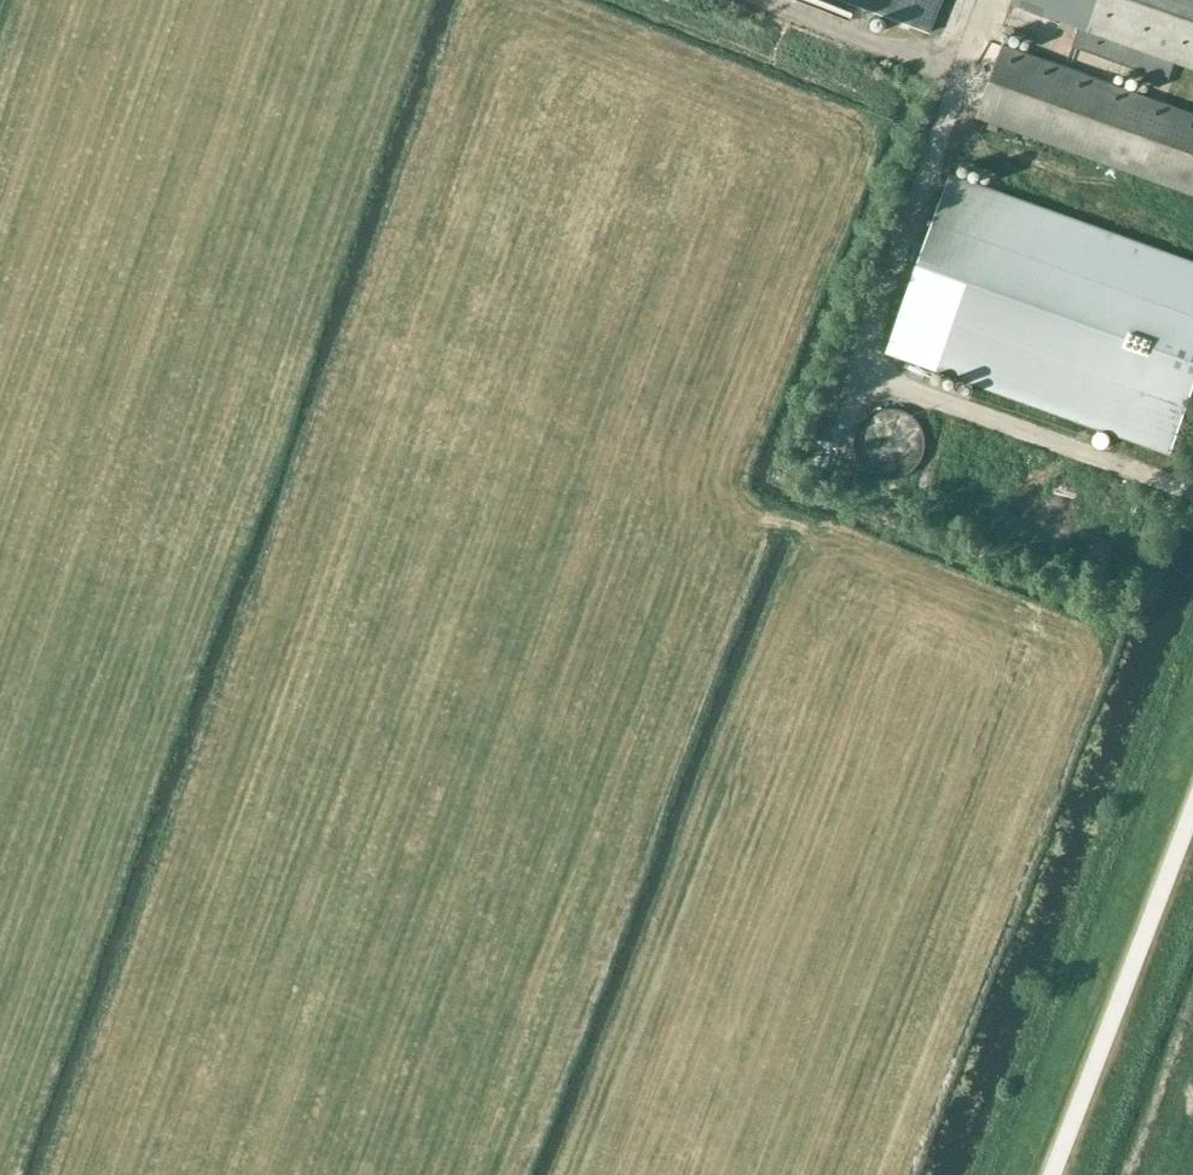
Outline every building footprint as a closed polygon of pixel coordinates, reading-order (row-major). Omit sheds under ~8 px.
[(929,34),(942,0),(842,0),(929,34)] [(1017,5),(1086,30),(1081,43),(1168,75),(1172,61),(1192,68),(1192,0),(1019,0),(1017,5)] [(1002,45),(976,117),(1192,196),(1192,115),(1002,45)] [(949,175),(885,354),(1168,456),(1192,387),(1192,262),(949,175)]
